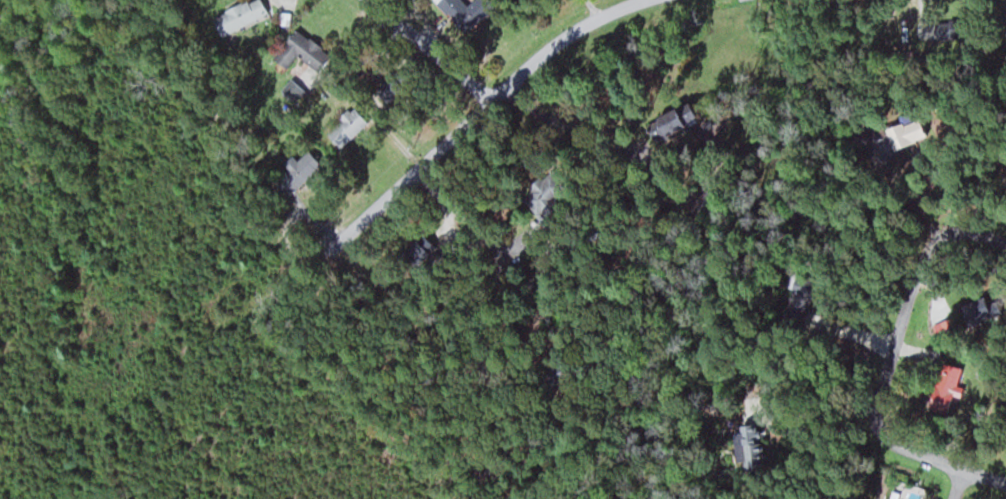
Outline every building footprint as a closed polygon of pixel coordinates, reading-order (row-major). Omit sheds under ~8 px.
[(267,14),(260,0),(247,0),(211,17),(220,36),(267,14)] [(480,15),(462,0),(439,0),(434,6),(466,32),(480,15)] [(997,15),(997,33),(1005,33),(1005,15),(997,15)] [(297,55),(317,70),(328,56),(294,29),(271,58),(286,69),(297,55)] [(398,92),(386,81),(375,92),(388,103),(398,92)] [(678,126),(673,112),(655,117),(660,132),(678,126)] [(879,119),(855,126),(861,144),(888,136),(892,148),(925,138),(919,117),(882,128),(879,119)] [(287,169),(274,181),(288,196),(319,167),(306,153),(298,160),(292,154),(282,164),(287,169)] [(521,198),(536,214),(556,195),(541,179),(521,198)] [(437,248),(423,234),(398,260),(411,273),(437,248)] [(986,298),(957,304),(962,326),(990,320),(986,298)] [(947,414),(952,395),(960,397),(967,369),(940,362),(928,410),(947,414)]
